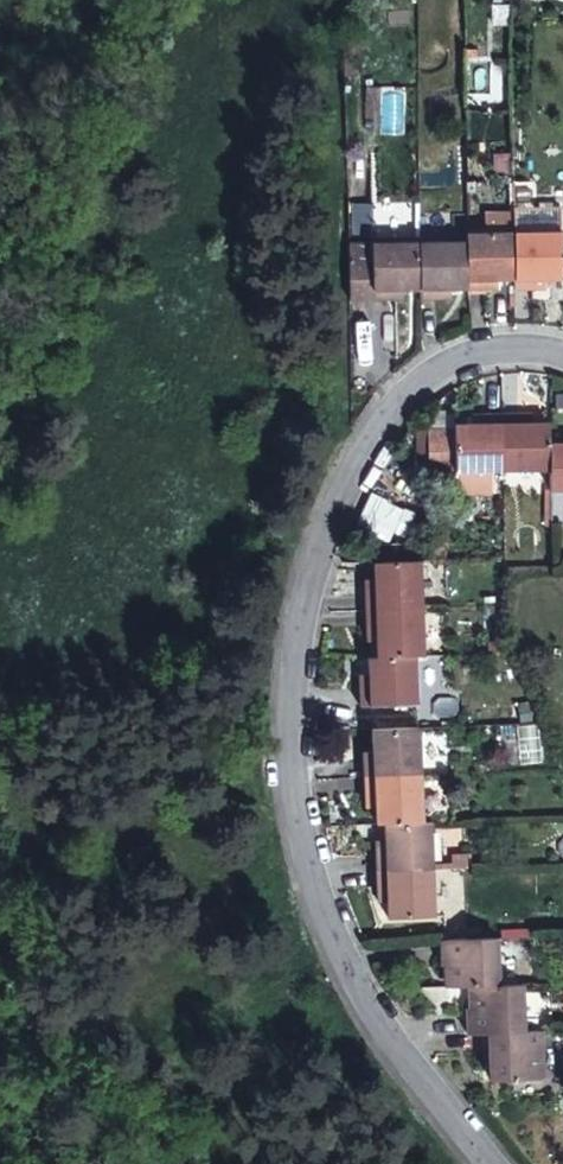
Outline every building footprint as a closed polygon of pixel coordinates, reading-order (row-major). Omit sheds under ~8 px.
[(508,26),(509,3),(492,3),(492,25),(508,26)] [(371,295),(395,296),(395,290),(402,289),(419,290),(418,262),(417,244),(417,200),(369,201),(371,242),(346,243),(347,295),(371,295)] [(512,232),(560,231),(560,206),(512,207),(512,232)] [(513,287),(537,287),(537,281),(544,281),(552,281),(560,281),(560,231),(512,232),(512,280),(513,287)] [(512,232),(466,233),(466,242),(467,288),(478,287),(490,287),(490,281),(497,281),(512,280),(512,232)] [(431,294),(443,294),(443,289),(451,288),(467,288),(466,242),(417,244),(418,262),(419,290),(419,295),(431,294)] [(555,393),(555,408),(562,408),(562,394),(555,393)] [(426,474),(454,473),(454,471),(485,470),(502,470),(502,413),(489,413),(477,413),(476,423),(469,423),(454,423),(453,426),(425,426),(426,474)] [(549,422),(532,422),(525,422),(525,413),(513,413),(502,413),(502,470),(549,469),(549,454),(549,442),(549,422)] [(549,442),(549,454),(549,469),(549,491),(562,491),(562,442),(549,442)] [(485,492),(485,470),(454,471),(454,473),(455,493),(485,492)] [(421,607),(419,559),(378,560),(373,561),(373,577),(373,583),(364,584),(364,596),(364,608),(369,608),(421,607)] [(375,640),(375,656),(383,656),(414,655),(423,655),(421,607),(369,608),(364,608),(365,621),(365,633),(374,633),(375,640)] [(499,651),(499,639),(486,640),(487,651),(499,651)] [(366,656),(367,673),(367,680),(358,680),(358,692),(358,704),(415,704),(414,655),(383,656),(375,656),(366,656)] [(362,762),(363,775),(420,773),(418,725),(370,727),(371,743),(372,750),(362,750),(362,762)] [(373,807),(373,822),(383,822),(422,820),(420,773),(363,775),(363,787),(364,799),(372,799),(373,807)] [(432,867),(430,820),(422,820),(383,822),(383,838),(384,844),(375,845),(375,857),(376,870),(432,867)] [(434,915),(432,867),(376,870),(376,895),(385,894),(385,901),(386,909),(386,917),(434,915)] [(445,962),(445,985),(468,983),(487,982),(496,982),(495,936),(439,937),(439,950),(440,962),(445,962)] [(463,1018),(463,1031),(470,1030),(479,1030),(519,1029),(519,982),(496,982),(487,982),(468,983),(468,1006),(462,1006),(463,1018)] [(537,1077),(536,1028),(524,1029),(519,1029),(479,1030),(480,1053),(486,1053),(486,1065),(486,1077),(537,1077)]
